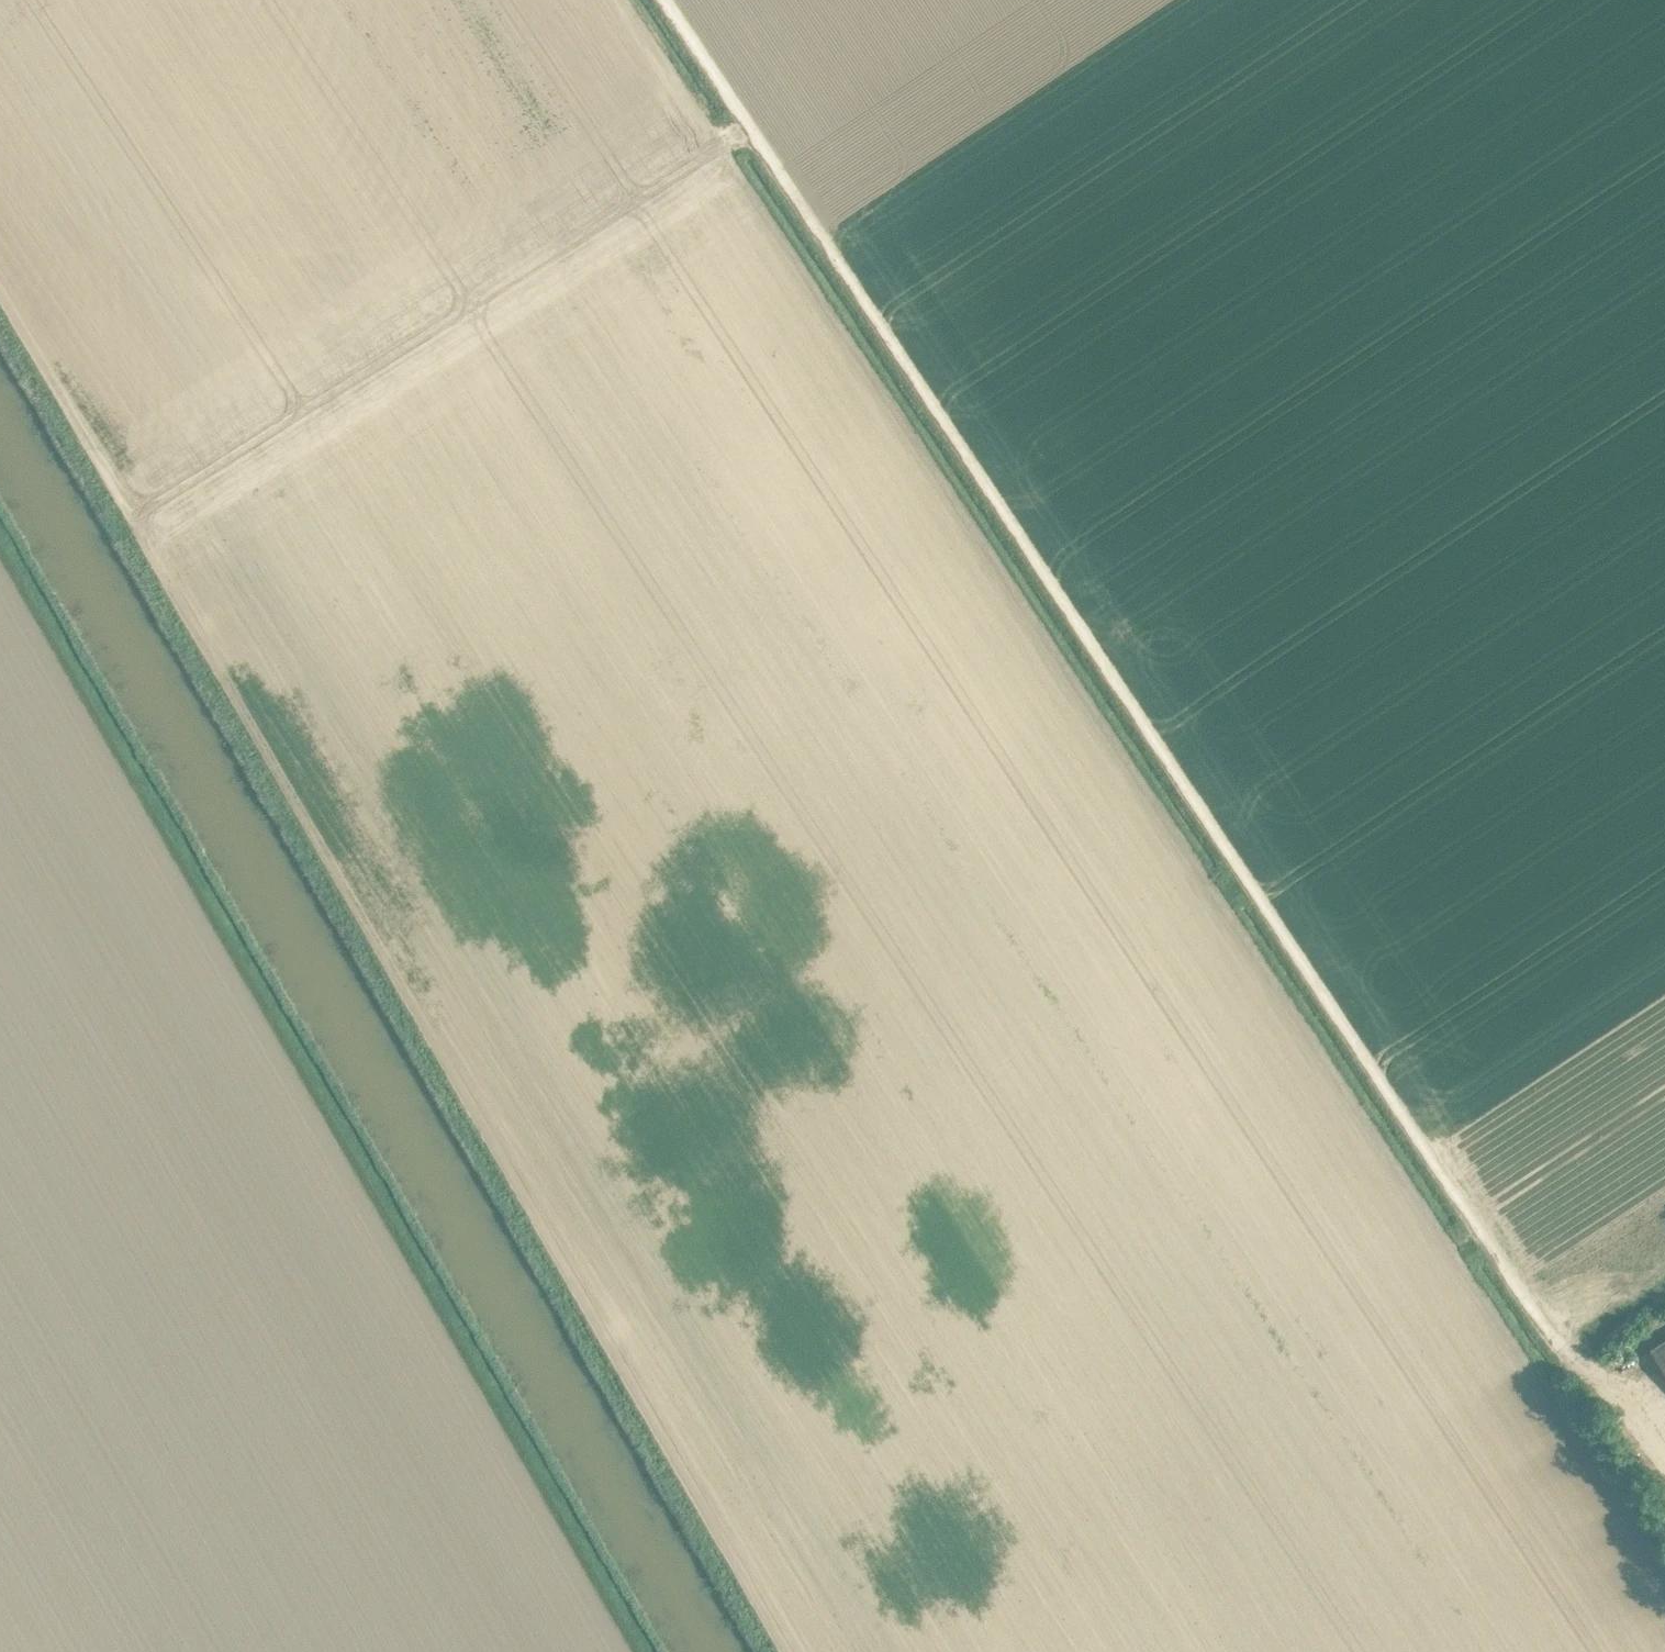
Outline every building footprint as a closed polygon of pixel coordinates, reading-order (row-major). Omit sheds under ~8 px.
[(1650,1351),(1664,1373),(1664,1341),(1650,1351)]
